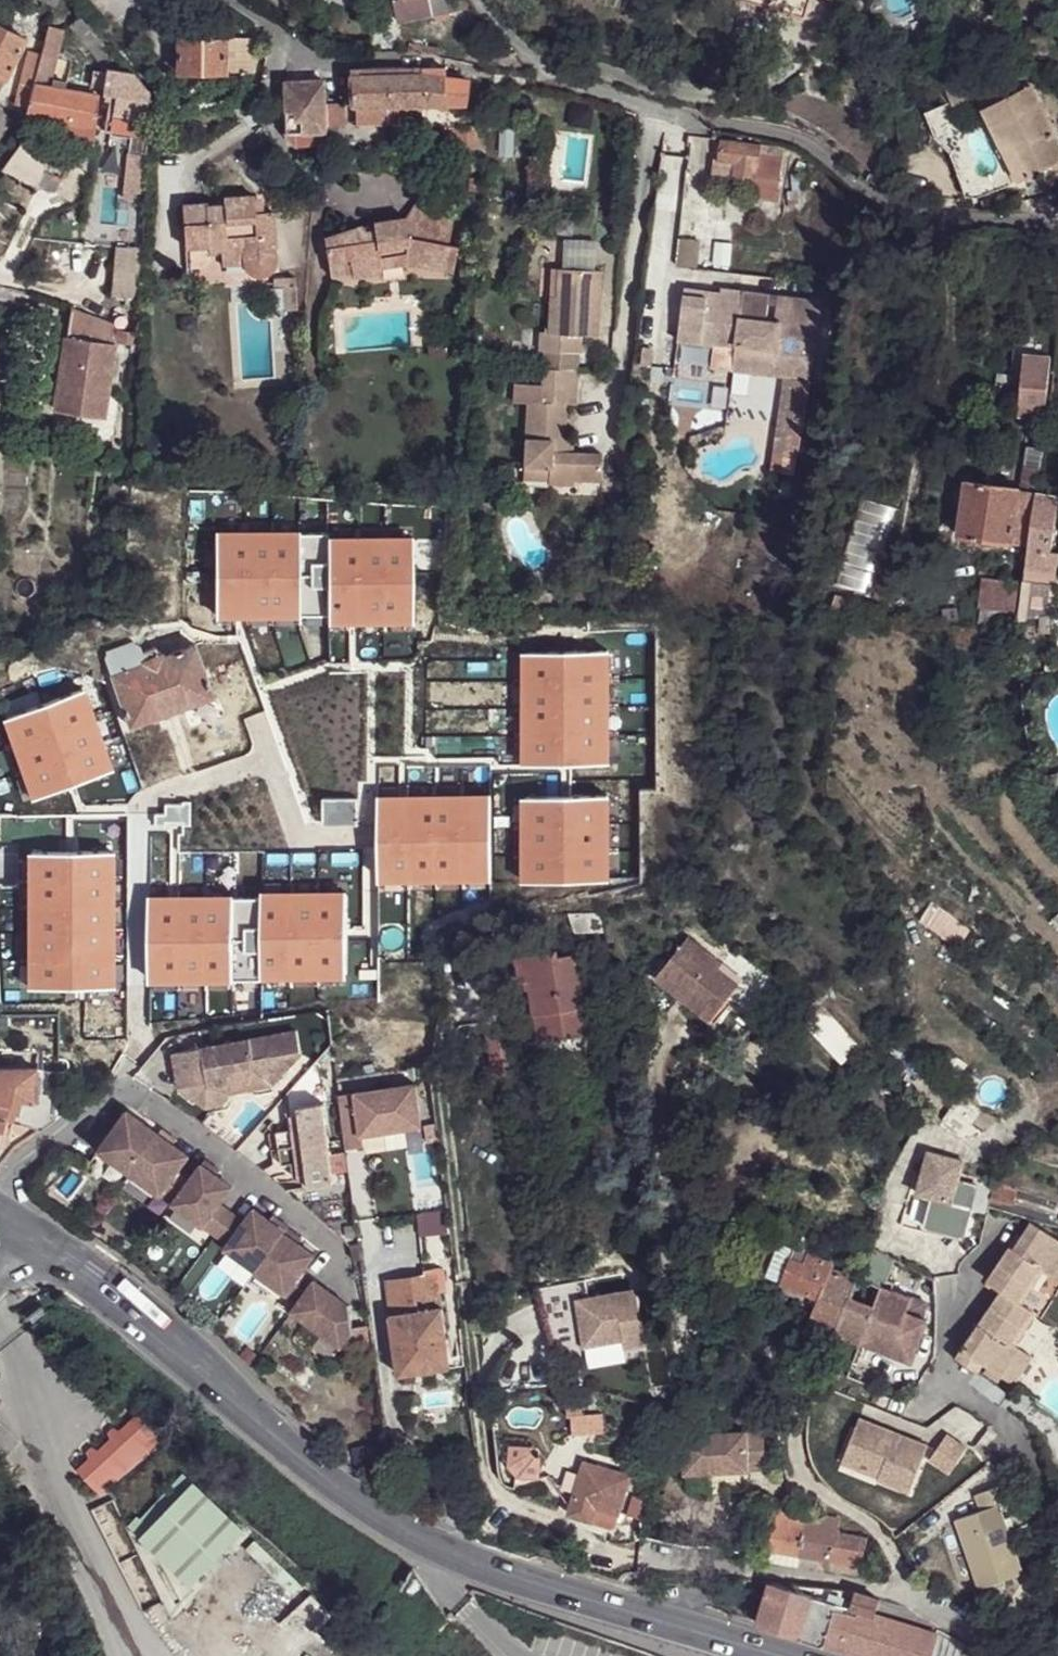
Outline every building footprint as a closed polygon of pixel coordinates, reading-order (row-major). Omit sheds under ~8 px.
[(428,16),(429,15),(425,0),(392,0),(389,1),(394,23),(428,16)] [(429,15),(428,16),(429,18),(451,13),(461,11),(455,0),(425,0),(429,15)] [(806,0),(752,0),(802,15),(806,0)] [(180,18),(179,37),(221,40),(221,33),(213,31),(213,19),(180,18)] [(95,57),(105,48),(78,19),(67,28),(95,57)] [(3,74),(23,37),(0,23),(0,73),(3,74)] [(41,52),(54,55),(60,28),(47,24),(41,52)] [(221,73),(223,40),(221,40),(179,37),(175,37),(173,71),(221,73)] [(19,81),(30,85),(32,81),(41,52),(29,48),(19,81)] [(41,52),(32,81),(44,84),(54,55),(41,52)] [(44,84),(61,89),(64,80),(68,59),(54,55),(44,84)] [(133,72),(104,67),(103,70),(101,86),(99,91),(103,92),(111,94),(108,116),(140,121),(146,91),(133,72)] [(419,70),(418,76),(443,79),(440,70),(417,67),(417,69),(419,70)] [(94,68),(90,85),(101,86),(103,70),(94,68)] [(352,76),(347,75),(348,105),(351,104),(415,104),(443,103),(443,79),(418,76),(419,70),(417,69),(354,70),(355,75),(352,76)] [(968,99),(959,77),(938,85),(948,108),(968,99)] [(464,80),(443,79),(443,103),(459,103),(464,80)] [(280,80),(280,130),(320,130),(340,129),(340,104),(320,105),(320,80),(280,80)] [(1030,80),(982,103),(1017,176),(1057,157),(1057,142),(1030,80)] [(30,85),(19,81),(15,81),(10,101),(25,104),(30,85)] [(96,97),(61,89),(44,84),(32,81),(30,85),(25,104),(23,112),(77,124),(92,127),(96,97)] [(415,104),(351,104),(352,121),(416,120),(415,104)] [(13,118),(0,109),(0,135),(13,118)] [(108,116),(105,129),(127,133),(138,135),(140,121),(108,116)] [(90,138),(92,127),(77,124),(74,134),(90,138)] [(447,127),(450,148),(470,147),(467,127),(447,127)] [(340,129),(320,130),(322,141),(323,143),(342,142),(343,129),(340,129)] [(320,130),(280,130),(289,141),(322,141),(320,130)] [(142,182),(145,136),(138,135),(127,133),(122,179),(120,191),(141,194),(142,182)] [(765,148),(718,139),(716,159),(710,158),(708,178),(729,181),(729,175),(748,178),(746,197),(769,201),(775,159),(764,157),(765,148)] [(470,147),(450,148),(454,171),(474,168),(470,147)] [(55,181),(63,167),(49,157),(47,156),(40,170),(45,174),(55,181)] [(41,182),(45,174),(40,170),(36,179),(41,182)] [(178,199),(181,244),(206,242),(207,248),(219,248),(220,261),(239,260),(240,263),(245,270),(253,274),(262,273),(269,268),(273,260),(273,252),(271,208),(260,209),(252,210),(251,194),(251,190),(221,192),(221,198),(203,200),(201,197),(178,199)] [(252,210),(260,209),(260,194),(251,194),(252,210)] [(406,234),(444,241),(448,217),(409,200),(402,211),(406,234)] [(406,242),(406,234),(402,211),(370,217),(369,224),(373,246),(406,242)] [(447,270),(454,243),(444,241),(406,234),(406,242),(373,246),(369,224),(359,226),(358,220),(320,232),(324,260),(346,256),(349,269),(350,274),(376,272),(378,265),(403,259),(447,270)] [(115,248),(108,296),(123,297),(137,297),(139,248),(115,248)] [(346,256),(324,260),(326,272),(349,269),(346,256)] [(553,270),(547,269),(544,298),(552,298),(553,270)] [(596,273),(553,270),(552,298),(544,298),(543,334),(535,334),(534,351),(538,352),(574,353),(575,354),(576,336),(593,338),(596,273)] [(291,287),(277,287),(280,313),(293,312),(291,287)] [(136,306),(137,297),(123,297),(122,306),(136,306)] [(783,314),(785,300),(772,298),(770,312),(783,314)] [(736,306),(681,299),(674,345),(710,349),(730,352),(728,374),(767,379),(767,366),(786,369),(807,372),(815,304),(785,300),(783,314),(770,312),(769,324),(768,332),(757,330),(758,322),(735,320),(736,306)] [(62,337),(109,346),(111,340),(113,329),(112,326),(68,308),(62,337)] [(134,333),(113,329),(111,340),(133,343),(134,333)] [(97,415),(109,346),(62,337),(50,409),(97,415)] [(1008,388),(1020,390),(1026,346),(1013,344),(1008,388)] [(574,353),(538,352),(537,384),(572,386),(574,353)] [(1044,419),(1049,371),(1028,368),(1025,416),(1044,419)] [(510,382),(509,401),(521,402),(518,468),(547,470),(546,481),(597,484),(598,454),(568,452),(560,451),(561,440),(562,406),(571,407),(572,386),(537,384),(510,382)] [(796,448),(781,445),(776,477),(792,480),(796,448)] [(1034,460),(1038,448),(1022,446),(1020,459),(1034,460)] [(518,468),(517,480),(546,481),(547,470),(518,468)] [(950,537),(1004,545),(1009,487),(958,482),(950,537)] [(1021,547),(1027,494),(1027,490),(1009,487),(1004,545),(1021,547)] [(876,591),(893,500),(855,493),(838,584),(876,591)] [(1052,500),(1027,494),(1021,547),(1017,569),(1040,572),(1039,579),(1049,580),(1053,555),(1044,553),(1052,500)] [(450,503),(435,503),(434,517),(449,517),(450,503)] [(376,554),(378,529),(353,528),(351,551),(376,554)] [(973,611),(995,614),(1007,614),(1010,585),(978,580),(973,611)] [(99,660),(105,678),(126,670),(124,665),(130,663),(130,662),(125,650),(118,646),(101,652),(99,660)] [(206,698),(187,647),(154,660),(131,668),(126,670),(105,678),(125,729),(206,698)] [(130,655),(132,661),(149,655),(147,649),(130,655)] [(154,660),(152,654),(149,655),(132,661),(130,662),(130,663),(131,668),(154,660)] [(1045,776),(1050,788),(1057,785),(1057,775),(1056,771),(1045,776)] [(314,823),(261,833),(273,899),(326,890),(314,823)] [(116,986),(119,854),(20,856),(27,989),(116,986)] [(721,961),(687,934),(655,975),(709,1018),(737,982),(717,967),(721,961)] [(518,980),(530,979),(532,989),(535,1014),(592,1008),(586,960),(572,962),(572,956),(556,955),(556,952),(515,956),(518,980)] [(335,977),(335,1013),(367,1013),(366,977),(335,977)] [(532,989),(530,979),(518,980),(512,979),(515,992),(532,989)] [(594,1021),(592,1008),(535,1014),(538,1029),(538,1038),(596,1032),(594,1021)] [(817,1008),(801,1023),(837,1063),(853,1049),(817,1008)] [(292,1034),(169,1054),(174,1088),(202,1110),(216,1107),(224,1095),(222,1084),(258,1078),(267,1088),(296,1055),(292,1034)] [(0,1065),(0,1117),(4,1101),(11,1103),(8,1121),(15,1123),(16,1120),(30,1130),(48,1118),(48,1107),(51,1063),(0,1065)] [(413,1084),(337,1093),(340,1122),(357,1120),(358,1134),(360,1133),(418,1126),(413,1084)] [(4,1101),(0,1117),(0,1119),(8,1121),(11,1103),(4,1101)] [(286,1128),(274,1130),(279,1163),(288,1162),(290,1175),(295,1179),(305,1178),(306,1186),(330,1183),(321,1102),(296,1106),(297,1113),(289,1114),(284,1120),(286,1128)] [(139,1125),(122,1113),(94,1151),(124,1174),(126,1171),(150,1139),(136,1129),(139,1125)] [(357,1120),(340,1122),(343,1147),(361,1145),(360,1133),(358,1134),(357,1120)] [(136,1129),(150,1139),(153,1135),(139,1125),(136,1129)] [(126,1171),(124,1174),(155,1196),(172,1174),(180,1162),(165,1150),(168,1146),(171,1141),(156,1130),(153,1135),(150,1139),(126,1171)] [(273,1164),(279,1163),(274,1130),(268,1131),(273,1164)] [(183,1157),(168,1146),(165,1150),(180,1162),(183,1157)] [(963,1168),(926,1160),(917,1201),(933,1204),(927,1234),(946,1238),(964,1242),(971,1212),(964,1210),(966,1202),(973,1203),(976,1190),(959,1186),(963,1168)] [(215,1171),(200,1161),(184,1183),(167,1206),(198,1228),(215,1205),(224,1193),(208,1181),(211,1176),(213,1173),(215,1171)] [(184,1183),(172,1174),(155,1196),(167,1206),(184,1183)] [(208,1181),(224,1193),(227,1188),(211,1176),(208,1181)] [(305,1178),(295,1179),(296,1187),(306,1186),(305,1178)] [(1010,1191),(994,1186),(990,1203),(1007,1207),(1010,1191)] [(927,1234),(933,1204),(917,1201),(910,1200),(903,1234),(945,1244),(946,1238),(927,1234)] [(350,1201),(310,1211),(335,1234),(339,1237),(352,1222),(350,1201)] [(971,1212),(973,1203),(966,1202),(964,1210),(971,1212)] [(215,1205),(198,1228),(210,1237),(227,1214),(215,1205)] [(246,1215),(262,1226),(265,1222),(249,1210),(246,1215)] [(227,1214),(210,1237),(223,1247),(239,1224),(227,1214)] [(220,1250),(250,1272),(283,1228),(284,1226),(269,1216),(265,1222),(262,1226),(246,1215),(239,1224),(223,1247),(220,1250)] [(995,1288),(1011,1298),(1031,1266),(1044,1275),(1057,1254),(1057,1244),(1023,1221),(1006,1247),(1002,1245),(981,1279),(995,1288)] [(298,1239),(283,1228),(250,1272),(249,1274),(281,1298),(282,1298),(300,1273),(309,1261),(293,1249),(297,1245),(294,1244),(298,1239)] [(763,1272),(815,1293),(826,1263),(829,1265),(831,1259),(776,1238),(763,1272)] [(312,1257),(297,1245),(293,1249),(309,1261),(312,1257)] [(1044,1275),(1057,1284),(1057,1254),(1044,1275)] [(833,1331),(854,1275),(829,1265),(826,1263),(815,1293),(805,1320),(833,1331)] [(382,1275),(386,1309),(437,1302),(434,1269),(382,1275)] [(300,1273),(282,1298),(292,1306),(309,1282),(310,1281),(300,1273)] [(833,1331),(885,1353),(907,1361),(923,1321),(909,1315),(902,1312),(904,1306),(908,1297),(882,1286),(854,1275),(833,1331)] [(322,1291),(309,1282),(292,1306),(286,1312),(335,1349),(346,1335),(343,1314),(319,1296),(322,1291)] [(1028,1310),(1029,1309),(1011,1298),(995,1288),(974,1320),(950,1356),(965,1365),(971,1356),(996,1372),(1014,1345),(1008,1341),(1028,1310)] [(631,1290),(572,1301),(580,1348),(620,1341),(621,1350),(641,1347),(631,1290)] [(319,1296),(343,1314),(342,1306),(322,1291),(319,1296)] [(445,1362),(437,1302),(386,1309),(393,1367),(445,1362)] [(911,1308),(904,1306),(902,1312),(909,1315),(911,1308)] [(348,1318),(351,1339),(366,1338),(364,1316),(348,1318)] [(1014,1345),(996,1372),(1007,1379),(1025,1352),(1014,1345)] [(600,1408),(567,1410),(568,1428),(600,1428),(600,1408)] [(155,1441),(132,1415),(75,1463),(98,1490),(155,1441)] [(886,1428),(855,1416),(841,1452),(878,1467),(875,1475),(874,1477),(905,1489),(924,1443),(892,1431),(890,1435),(884,1433),(886,1428)] [(757,1431),(678,1436),(680,1475),(760,1470),(757,1431)] [(945,1471),(962,1445),(943,1432),(925,1457),(945,1471)] [(514,1478),(534,1480),(535,1459),(531,1459),(525,1453),(526,1449),(504,1447),(503,1465),(514,1478)] [(878,1467),(841,1452),(838,1460),(875,1475),(878,1467)] [(578,1457),(569,1488),(564,1509),(585,1517),(590,1505),(614,1512),(615,1504),(625,1473),(578,1457)] [(183,1465),(128,1519),(186,1578),(241,1524),(183,1465)] [(1000,1483),(969,1492),(974,1508),(948,1516),(970,1585),(1014,1571),(1002,1531),(1008,1529),(1004,1515),(997,1517),(992,1502),(1005,1498),(1000,1483)] [(615,1504),(614,1512),(621,1514),(620,1517),(626,1518),(629,1508),(615,1504)] [(590,1505),(585,1517),(602,1522),(608,1520),(611,1518),(614,1512),(590,1505)] [(791,1510),(771,1507),(764,1540),(760,1555),(794,1562),(796,1549),(801,1515),(791,1513),(791,1510)] [(835,1526),(837,1517),(816,1513),(815,1516),(801,1515),(796,1549),(794,1562),(823,1567),(827,1556),(835,1528),(835,1526)] [(823,1567),(856,1572),(864,1532),(835,1526),(835,1528),(827,1556),(823,1567)] [(760,1555),(764,1540),(748,1538),(738,1545),(736,1551),(760,1555)] [(819,1641),(831,1599),(783,1585),(765,1578),(751,1621),(819,1641)] [(783,1585),(831,1599),(842,1602),(847,1588),(839,1585),(786,1581),(783,1585)] [(871,1596),(847,1588),(842,1602),(841,1604),(867,1613),(868,1611),(871,1596)] [(868,1611),(867,1613),(841,1604),(842,1602),(831,1599),(819,1641),(867,1655),(922,1655),(930,1630),(868,1611)]
